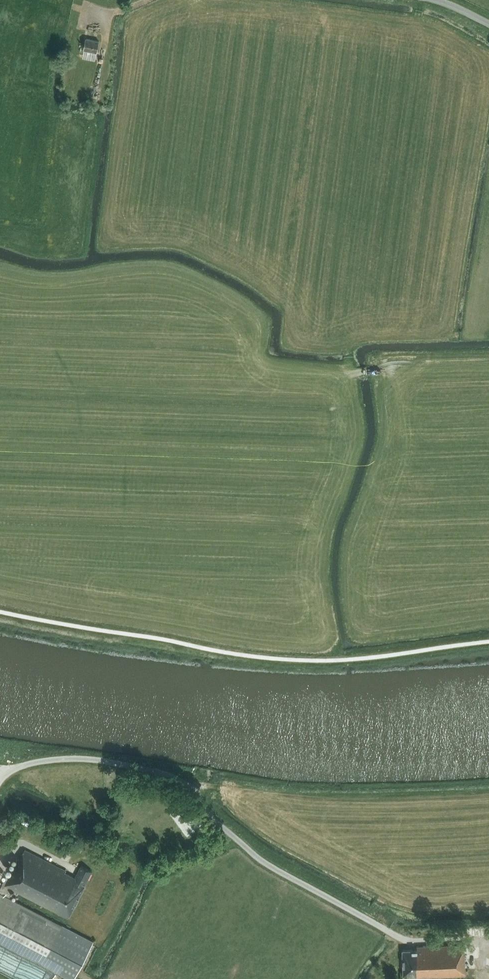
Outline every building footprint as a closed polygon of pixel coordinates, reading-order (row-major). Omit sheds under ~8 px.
[(97,52),(99,41),(87,39),(84,50),(97,52)] [(68,918),(70,915),(85,884),(92,871),(82,865),(75,877),(65,872),(66,871),(25,850),(20,859),(19,858),(10,876),(8,875),(0,890),(0,942),(72,978),(74,978),(93,941),(9,898),(13,890),(68,918)] [(484,937),(484,926),(466,927),(466,938),(478,937),(478,938),(484,937)] [(460,976),(466,975),(465,945),(417,947),(417,950),(403,950),(404,978),(419,977),(419,978),(460,978),(460,976)]
